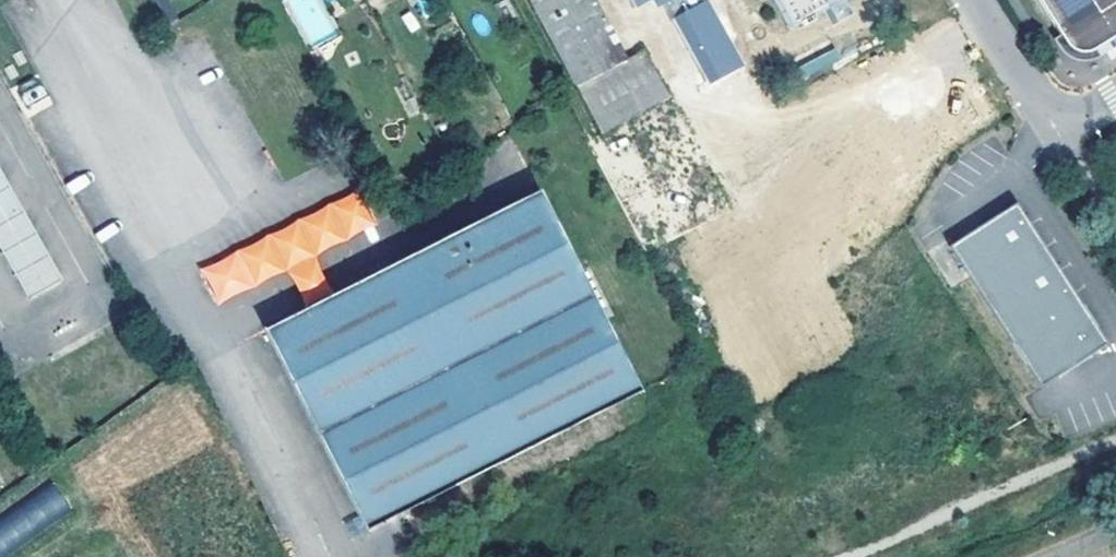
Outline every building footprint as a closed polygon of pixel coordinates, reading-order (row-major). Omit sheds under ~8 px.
[(310,48),(339,31),(321,0),(282,0),(310,48)] [(712,164),(646,35),(628,48),(601,0),(534,0),(604,129),(659,101),(681,145),(677,147),(691,176),(712,164)] [(636,15),(671,0),(630,0),(636,15)] [(674,15),(708,85),(743,67),(710,0),(704,0),(674,15)] [(803,35),(809,32),(812,36),(826,28),(824,24),(862,3),(860,0),(783,0),(803,35)] [(1066,43),(1074,49),(1085,54),(1095,50),(1109,41),(1115,36),(1115,0),(1038,0),(1066,43)] [(10,192),(0,173),(0,198),(10,192)] [(0,198),(0,229),(24,216),(10,192),(0,198)] [(356,193),(200,273),(216,310),(376,231),(356,193)] [(642,392),(540,193),(395,266),(268,330),(367,530),(642,392)] [(1014,199),(946,241),(1035,384),(1102,342),(1014,199)] [(0,229),(0,241),(31,297),(60,281),(24,216),(0,229)] [(0,518),(0,556),(73,515),(57,486),(0,518)]
